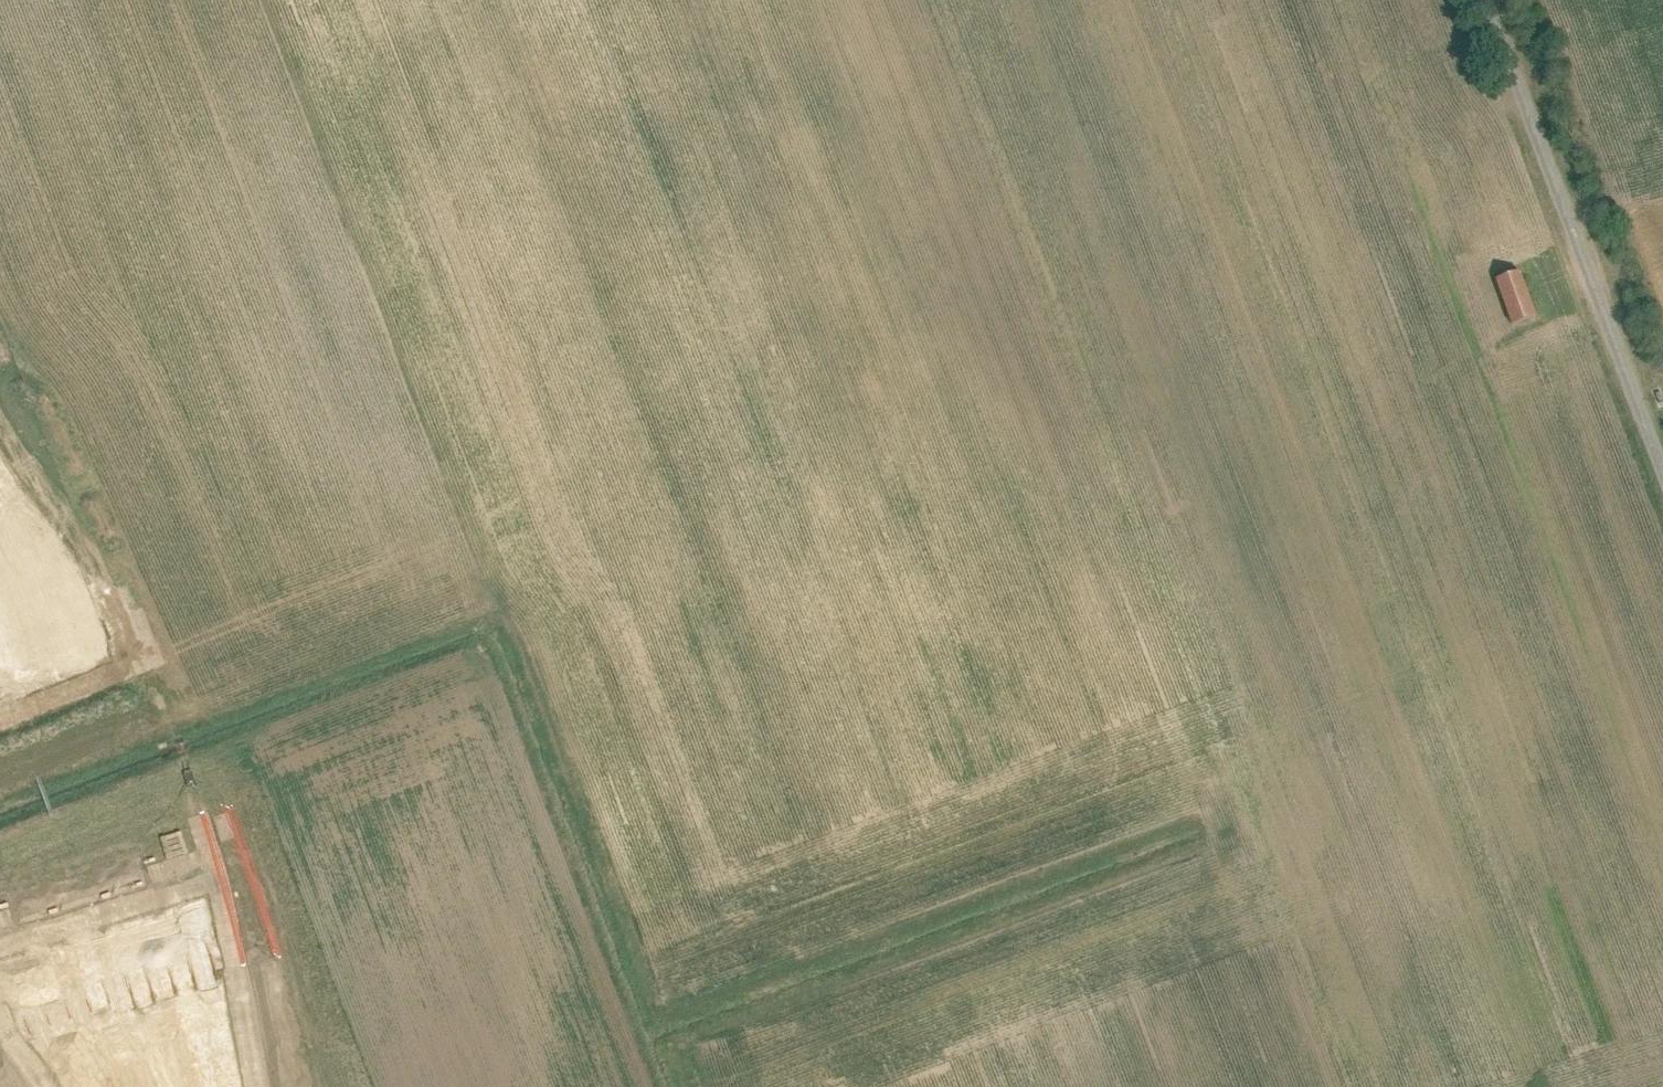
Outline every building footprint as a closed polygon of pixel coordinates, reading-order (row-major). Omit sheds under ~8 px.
[(1507,324),(1531,318),(1518,269),(1494,276),(1507,324)]
